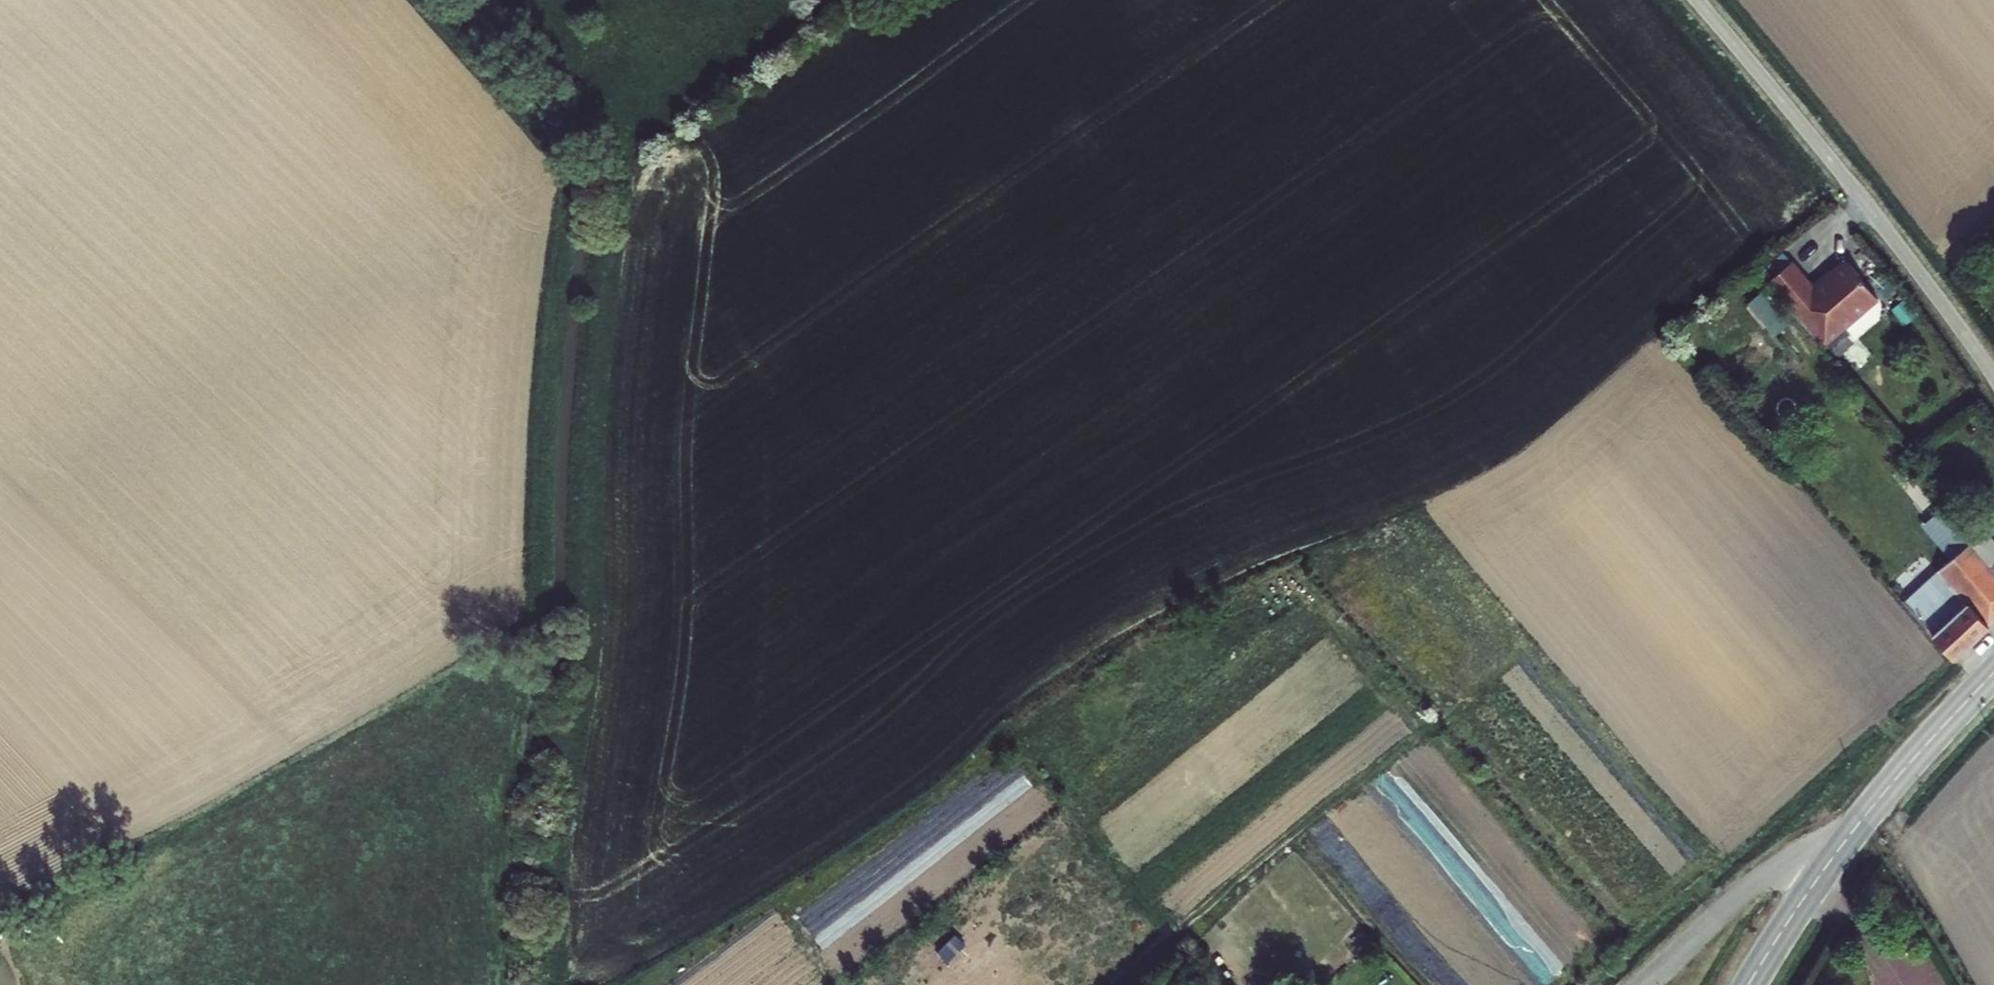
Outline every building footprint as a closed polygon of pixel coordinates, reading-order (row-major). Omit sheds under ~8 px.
[(1784,257),(1760,277),(1814,342),(1870,296),(1838,257),(1806,283),(1784,257)] [(1920,630),(1944,660),(1993,615),(1993,572),(1971,545),(1930,498),(1899,526),(1944,581),(1928,595),(1941,611),(1920,630)] [(1971,545),(1993,572),(1993,525),(1971,545)]
